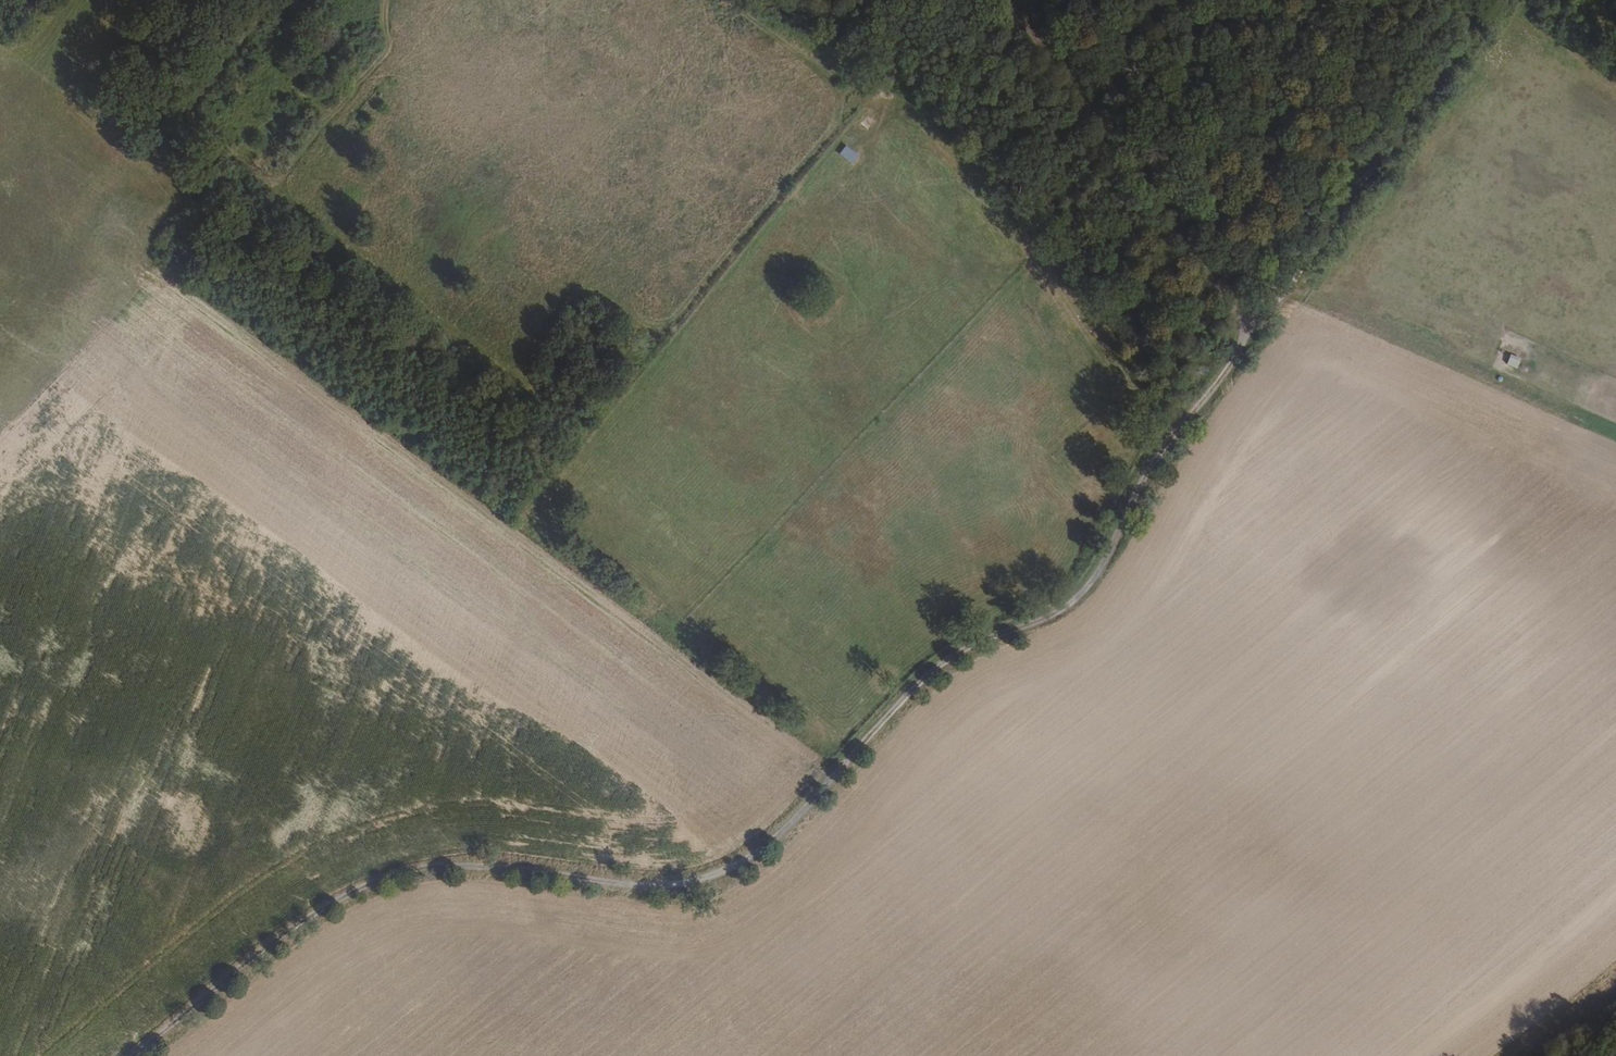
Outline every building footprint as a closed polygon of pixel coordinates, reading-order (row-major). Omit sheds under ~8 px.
[(855,122),(864,130),(874,119),(865,111),(855,122)] [(1516,370),(1519,359),(1508,356),(1505,367),(1516,370)] [(1102,413),(1113,420),(1118,411),(1108,404),(1102,413)]
